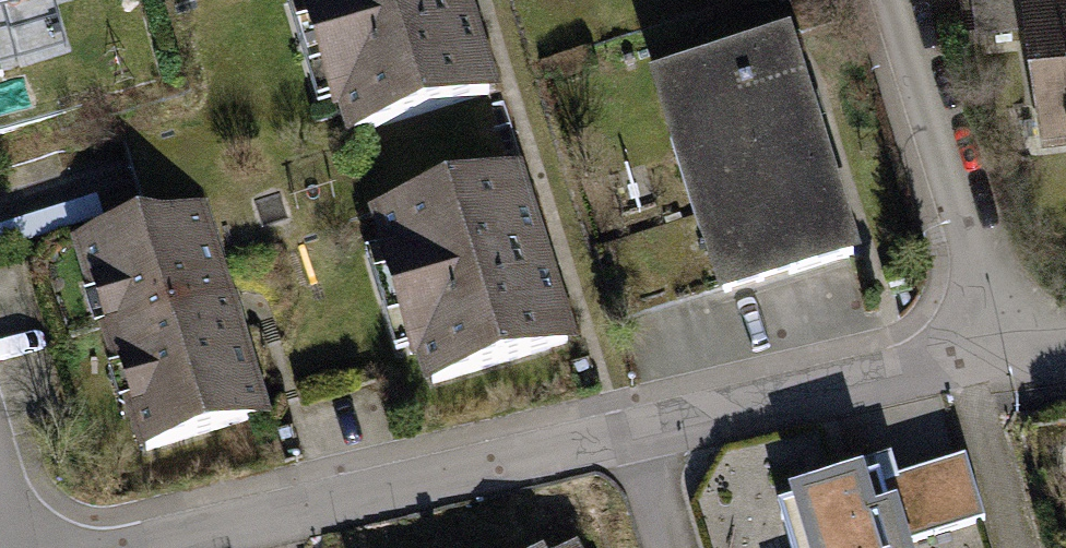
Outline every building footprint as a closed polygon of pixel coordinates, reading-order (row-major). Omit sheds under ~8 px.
[(357,135),(492,94),(463,0),(317,0),(357,135)] [(1044,126),(1065,123),(1065,0),(1028,0),(1044,126)] [(789,44),(656,84),(718,287),(850,247),(789,44)] [(520,172),(382,214),(435,385),(573,343),(520,172)] [(199,206),(79,242),(143,450),(263,413),(199,206)] [(783,493),(800,547),(906,547),(904,543),(980,521),(961,459),(894,478),(889,462),(783,493)]
